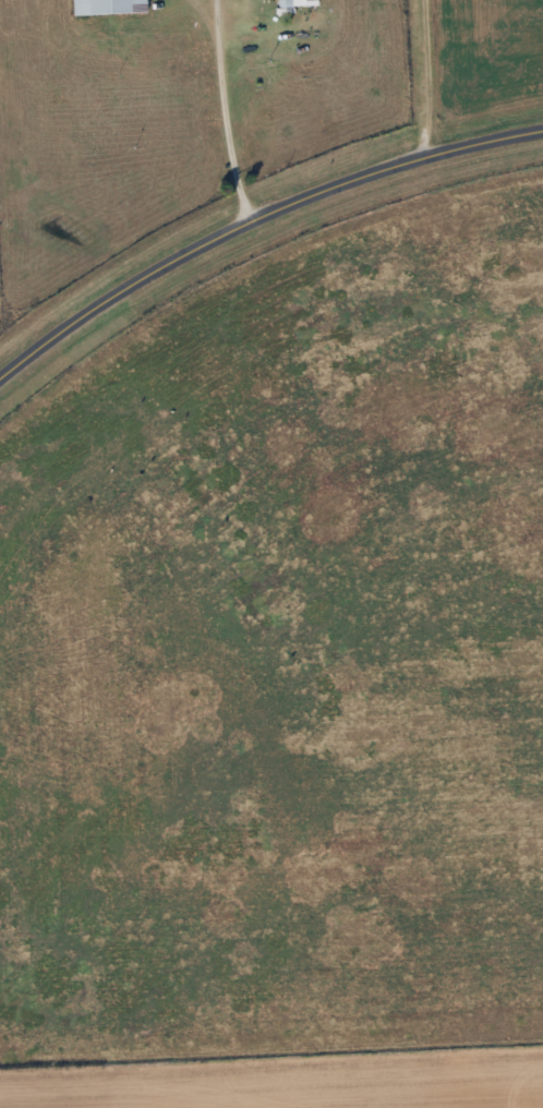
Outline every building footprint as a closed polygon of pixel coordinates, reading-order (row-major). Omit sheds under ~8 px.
[(75,16),(149,14),(148,0),(75,0),(75,16)] [(319,0),(277,0),(277,9),(319,8),(319,0)]
